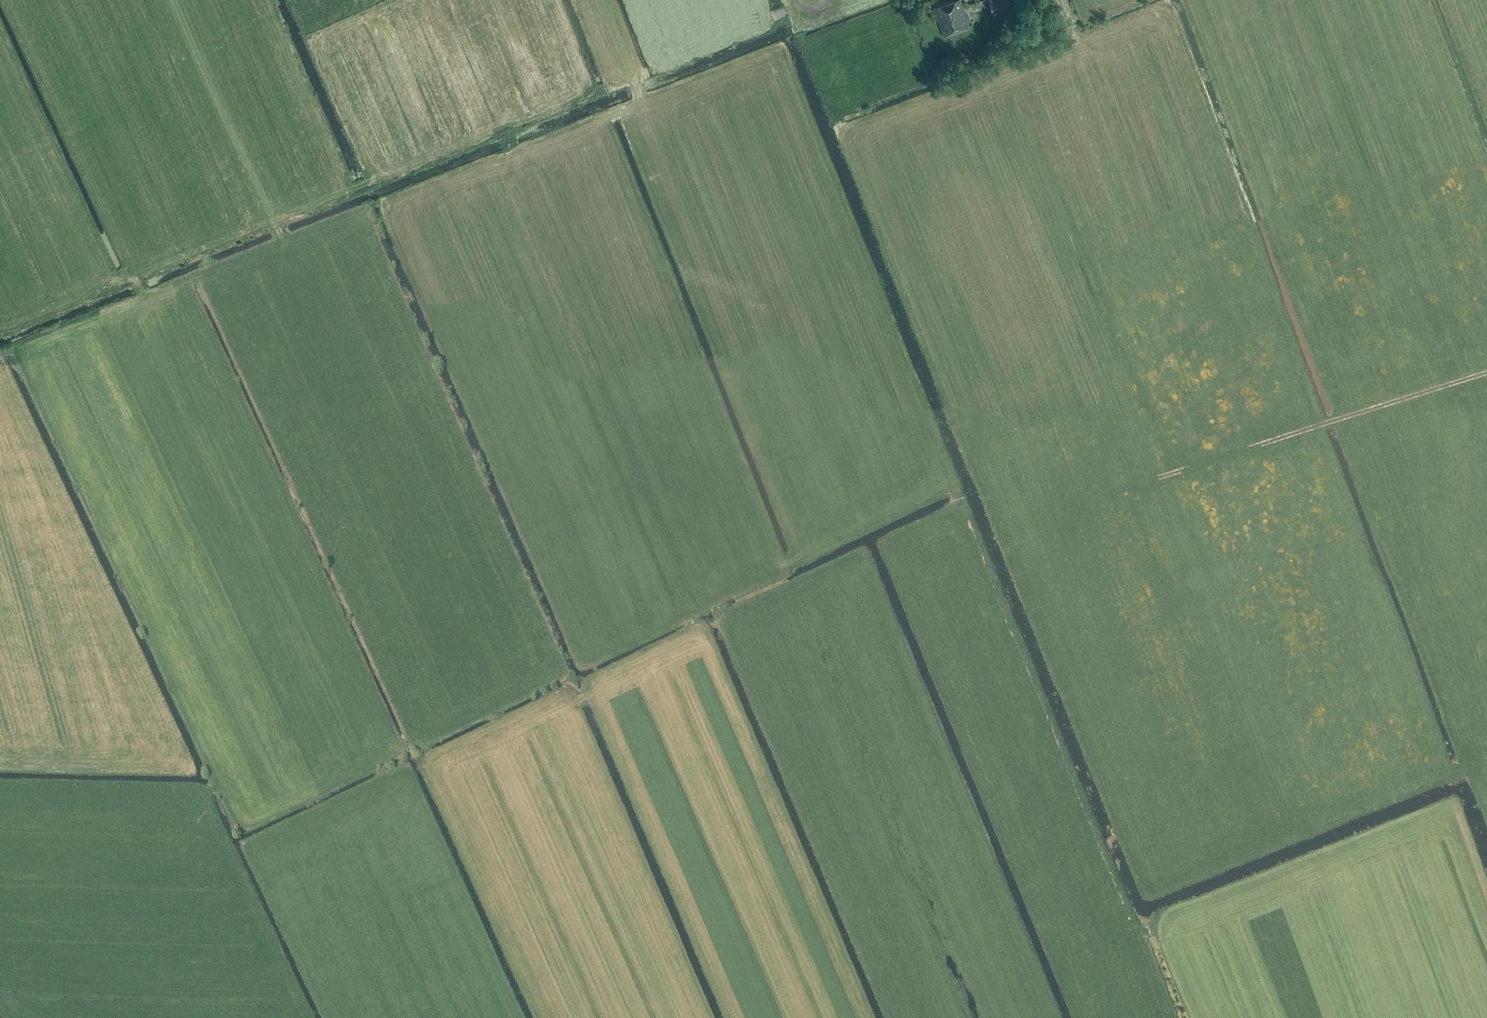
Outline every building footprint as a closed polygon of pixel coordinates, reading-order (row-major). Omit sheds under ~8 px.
[(970,28),(961,0),(955,0),(934,7),(944,36),(970,28)] [(1011,6),(1008,0),(989,0),(993,12),(1011,6)]
